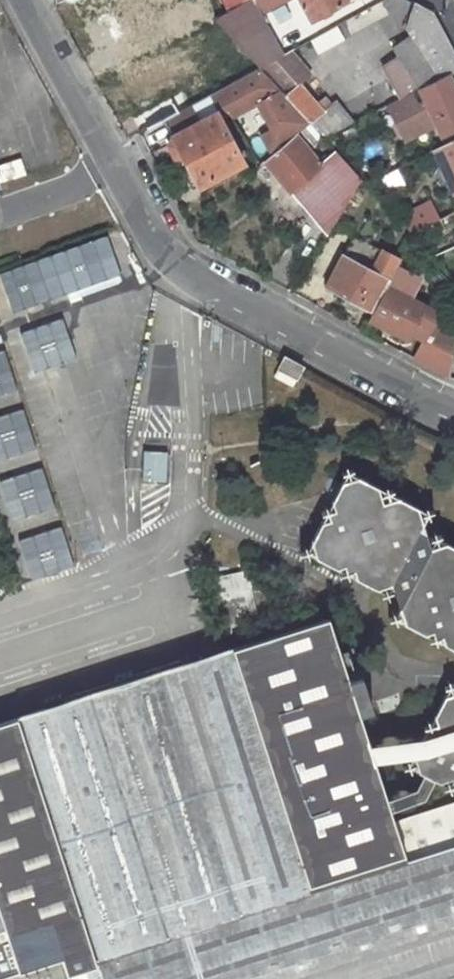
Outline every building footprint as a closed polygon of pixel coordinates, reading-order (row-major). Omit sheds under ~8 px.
[(259,68),(283,55),(259,13),(282,0),(249,0),(234,8),(218,17),(214,19),(222,27),(259,68)] [(312,19),(347,0),(302,0),(312,19)] [(374,89),(384,107),(388,105),(449,74),(453,72),(453,50),(451,44),(416,3),(408,29),(414,37),(393,47),(398,57),(383,67),(390,80),(374,89)] [(312,74),(291,51),(283,55),(259,68),(310,123),(324,138),(354,122),(336,100),(323,111),(300,84),(312,74)] [(244,103),(273,155),(296,135),(310,123),(259,68),(179,112),(165,119),(174,137),(170,144),(177,157),(185,156),(200,186),(216,178),(220,184),(229,179),(226,173),(244,163),(221,120),(231,115),(229,111),(244,103)] [(453,130),(453,85),(449,74),(388,105),(406,140),(442,121),(448,133),(453,130)] [(369,88),(351,101),(360,115),(379,103),(369,88)] [(296,135),(310,152),(325,139),(324,138),(310,123),(296,135)] [(266,162),(294,195),(327,236),(362,179),(336,151),(320,164),(310,152),(296,135),(273,155),(266,162)] [(434,149),(453,192),(453,139),(434,149)] [(0,165),(0,183),(28,174),(22,158),(0,165)] [(398,169),(379,179),(387,195),(406,185),(398,169)] [(440,218),(433,202),(398,219),(411,233),(440,218)] [(291,209),(277,222),(296,236),(306,222),(291,209)] [(373,312),(397,268),(402,259),(354,234),(326,286),(373,312)] [(397,268),(373,312),(369,319),(408,340),(411,333),(425,340),(415,359),(451,378),(453,363),(453,333),(435,323),(439,314),(409,298),(419,280),(397,268)] [(274,376),(293,386),(303,367),(285,357),(274,376)] [(145,449),(147,480),(172,479),(170,448),(145,449)] [(388,593),(392,584),(400,608),(395,618),(453,647),(453,546),(436,537),(431,548),(423,523),(429,512),(347,472),(307,552),(388,593)] [(253,571),(225,572),(227,602),(254,601),(253,571)] [(442,805),(395,821),(391,809),(387,798),(360,714),(349,680),(329,617),(0,723),(0,978),(70,978),(68,974),(86,968),(89,978),(453,978),(453,843),(442,805)] [(373,710),(362,676),(349,680),(360,714),(373,710)] [(450,685),(409,767),(424,774),(434,779),(453,789),(453,688),(450,685)] [(425,799),(434,779),(424,774),(416,789),(387,798),(391,809),(425,799)] [(442,805),(453,843),(453,801),(442,805)]
